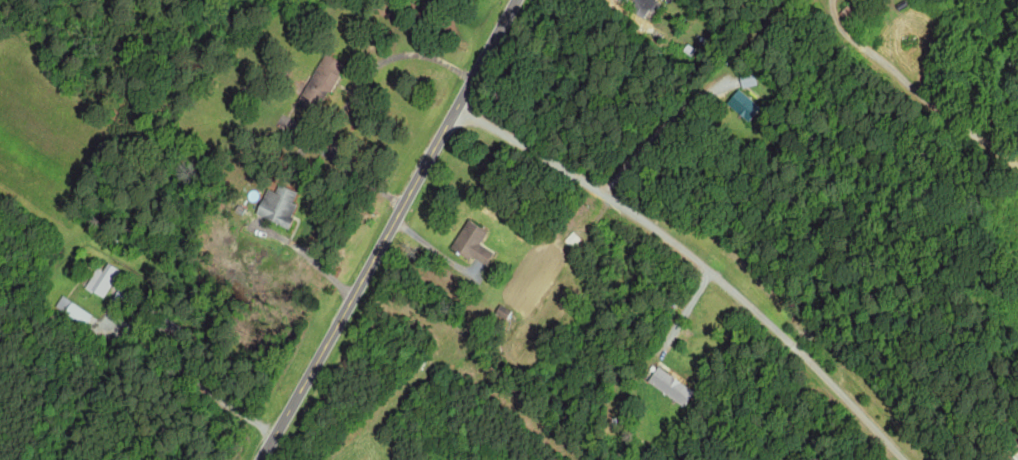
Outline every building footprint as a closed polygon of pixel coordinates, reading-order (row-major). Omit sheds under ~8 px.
[(634,15),(642,18),(645,9),(649,11),(654,0),(641,0),(634,15)] [(315,108),(342,66),(324,54),(297,96),(315,108)] [(742,120),(755,107),(738,89),(724,101),(742,120)] [(283,226),(294,193),(275,186),(272,192),(263,188),(253,215),(283,226)] [(467,260),(470,256),(483,264),(490,251),(478,243),(485,231),(465,219),(448,248),(467,260)] [(95,269),(84,287),(102,298),(119,270),(106,263),(100,272),(95,269)] [(55,308),(89,324),(94,312),(61,297),(55,308)] [(689,386),(654,367),(645,384),(680,402),(689,386)]
